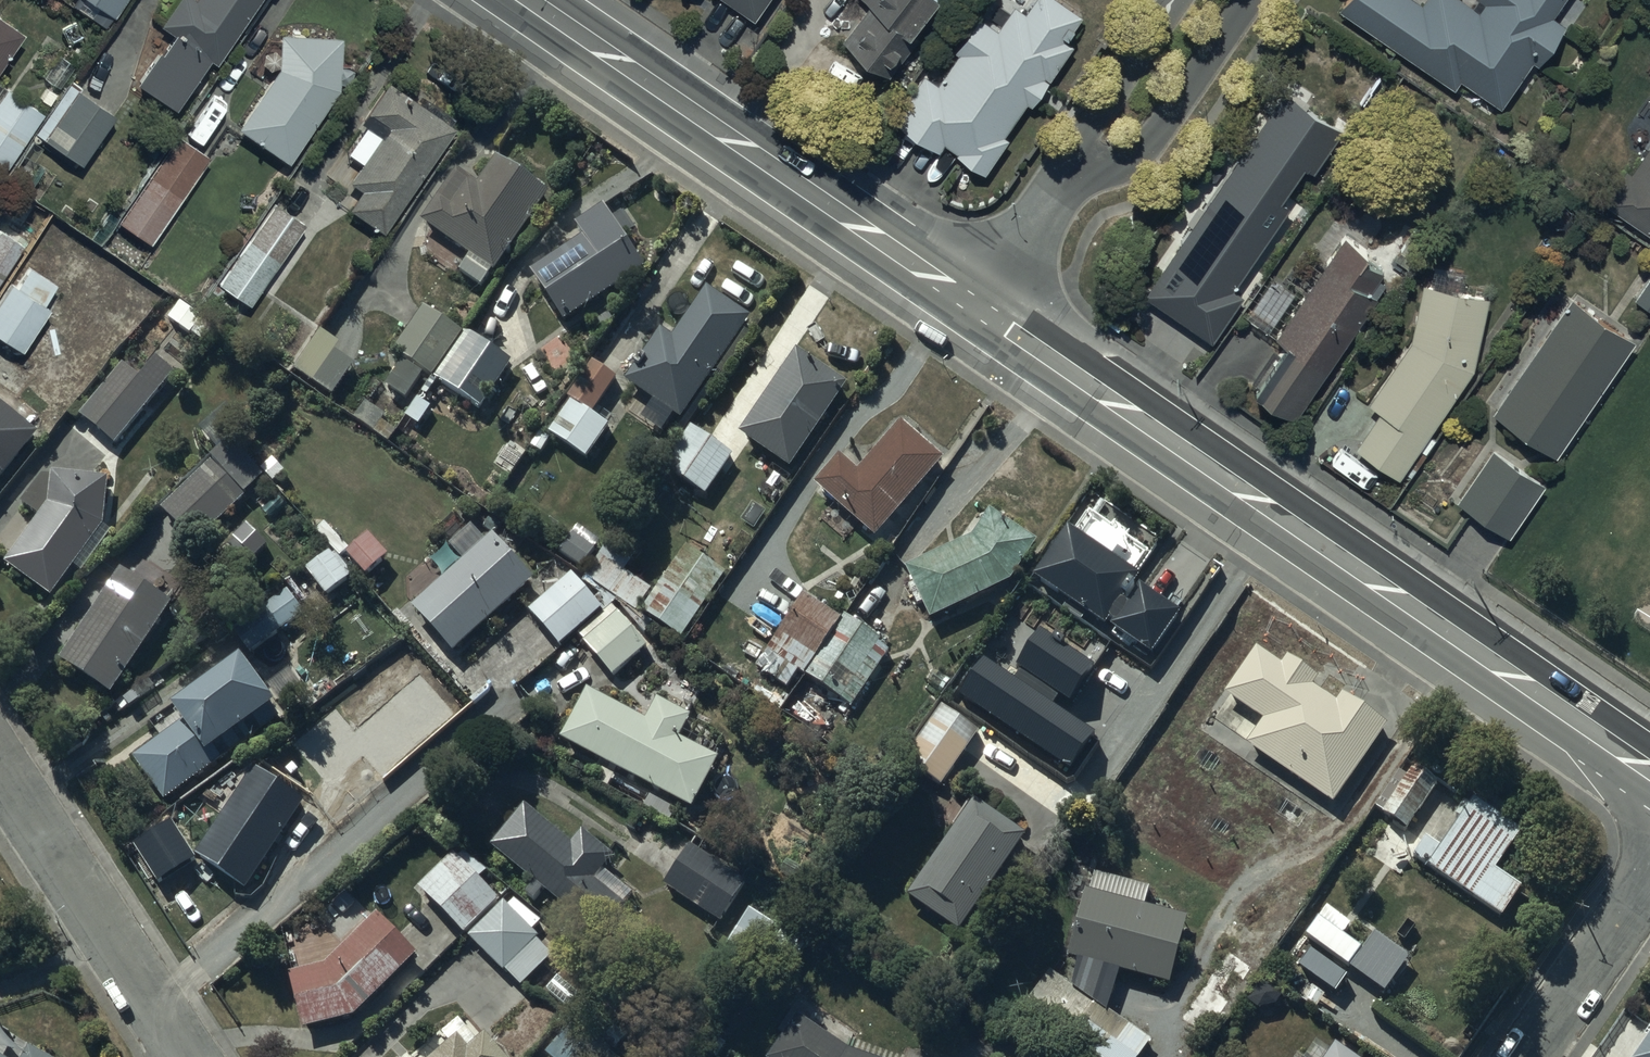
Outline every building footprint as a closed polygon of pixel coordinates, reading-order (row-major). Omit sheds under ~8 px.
[(116,20),(130,0),(88,0),(116,20)] [(209,56),(214,60),(244,16),(246,18),(258,0),(178,0),(159,28),(172,37),(161,52),(156,49),(133,82),(173,109),(209,56)] [(755,20),(769,0),(726,0),(755,20)] [(873,4),(844,41),(890,76),(920,38),(910,31),(934,0),(868,0),(873,4)] [(896,118),(943,151),(947,145),(986,172),(1010,139),(1007,137),(1032,101),(1038,105),(1078,46),(1071,41),(1087,17),(1063,0),(1035,0),(1026,12),(1017,5),(999,30),(980,17),(958,49),(963,53),(940,85),(926,75),(896,118)] [(1455,87),(1460,80),(1501,108),(1533,61),(1538,65),(1566,24),(1553,15),(1564,0),(1473,0),(1472,2),(1469,0),(1428,0),(1425,4),(1419,0),(1347,0),(1341,9),(1455,87)] [(20,31),(0,17),(0,60),(20,31)] [(330,37),(273,39),(251,74),(265,83),(235,128),(285,160),(331,88),(330,37)] [(5,172),(44,115),(0,85),(0,168),(5,172)] [(35,135),(79,166),(114,116),(69,86),(35,135)] [(388,236),(455,132),(384,86),(358,126),(363,129),(347,154),(361,163),(349,182),(360,189),(347,210),(388,236)] [(1347,132),(1289,91),(1143,296),(1208,342),(1243,294),(1235,288),(1292,208),(1281,200),(1306,165),(1318,174),(1347,132)] [(151,245),(208,158),(192,147),(175,136),(117,223),(151,245)] [(1636,172),(1630,168),(1607,204),(1649,231),(1649,149),(1636,172)] [(479,185),(461,173),(422,228),(472,263),(462,276),(485,292),(550,199),(495,161),(479,185)] [(301,225),(271,207),(244,252),(236,247),(214,283),(253,306),(301,225)] [(577,230),(584,241),(533,275),(565,324),(640,274),(622,248),(632,242),(610,209),(577,230)] [(3,282),(22,247),(0,235),(0,287),(3,282)] [(1387,268),(1345,237),(1265,346),(1278,356),(1254,389),(1292,417),(1389,284),(1380,278),(1387,268)] [(1425,283),(1414,342),(1370,403),(1381,411),(1355,446),(1398,477),(1419,447),(1429,454),(1442,437),(1435,432),(1473,379),(1470,377),(1489,350),(1483,345),(1490,297),(1482,296),(1483,288),(1469,286),(1472,270),(1434,264),(1431,284),(1425,283)] [(0,296),(0,339),(25,353),(63,286),(30,267),(18,289),(7,283),(0,296)] [(1637,298),(1649,307),(1649,278),(1637,298)] [(1268,328),(1294,293),(1275,279),(1249,314),(1268,328)] [(752,318),(705,289),(674,340),(660,332),(626,387),(655,405),(645,421),(666,434),(676,418),(686,424),(752,318)] [(1556,457),(1637,341),(1575,298),(1494,413),(1556,457)] [(183,304),(171,320),(194,339),(207,323),(183,304)] [(467,335),(426,308),(394,356),(402,362),(385,389),(417,410),(467,335)] [(510,366),(474,341),(444,382),(479,408),(510,366)] [(850,389),(801,354),(741,439),(781,468),(759,499),(776,510),(801,475),(794,470),(824,428),(833,434),(845,417),(835,410),(850,389)] [(116,446),(174,374),(158,361),(142,381),(123,366),(81,419),(116,446)] [(548,435),(587,461),(608,429),(569,403),(548,435)] [(39,440),(0,408),(0,488),(39,440)] [(873,542),(941,463),(899,426),(868,462),(849,445),(812,489),(873,542)] [(649,459),(707,497),(732,459),(693,432),(678,454),(660,442),(649,459)] [(199,547),(264,477),(228,443),(162,512),(199,547)] [(1509,535),(1542,485),(1492,452),(1459,501),(1509,535)] [(40,521),(5,565),(53,604),(79,572),(72,566),(103,527),(109,480),(53,472),(52,480),(43,479),(22,506),(40,521)] [(986,518),(972,541),(905,572),(929,623),(1008,586),(1033,547),(986,518)] [(1132,584),(1152,550),(1114,527),(1107,539),(1075,519),(1036,584),(1153,655),(1179,612),(1132,584)] [(413,610),(454,657),(534,587),(492,538),(484,545),(471,530),(430,566),(445,582),(413,610)] [(587,576),(601,556),(606,548),(575,530),(557,559),(587,576)] [(370,539),(349,557),(367,578),(388,560),(370,539)] [(730,574),(683,547),(644,614),(691,641),(730,574)] [(335,554),(310,575),(329,598),(354,577),(335,554)] [(642,613),(656,588),(601,556),(587,582),(642,613)] [(173,606),(122,572),(61,664),(112,698),(173,606)] [(575,576),(531,615),(564,651),(607,612),(575,576)] [(309,615),(293,594),(236,636),(252,658),(309,615)] [(799,673),(857,708),(891,653),(804,600),(762,670),(790,687),(799,673)] [(652,651),(627,620),(589,649),(613,681),(652,651)] [(1095,671),(1035,631),(1008,671),(992,660),(965,699),(1074,772),(1097,738),(1065,716),(1095,671)] [(1256,650),(1226,697),(1263,722),(1246,747),(1337,807),(1388,729),(1344,701),(1341,707),(1315,690),(1321,680),(1289,659),(1283,668),(1256,650)] [(277,714),(244,669),(239,662),(153,725),(164,741),(134,764),(165,807),(253,742),(248,735),(277,714)] [(647,724),(589,693),(562,745),(695,814),(723,761),(684,741),(696,719),(659,700),(647,724)] [(975,746),(936,719),(906,761),(950,792),(968,767),(963,764),(975,746)] [(1441,782),(1417,766),(1385,815),(1409,830),(1441,782)] [(308,810),(253,774),(196,861),(251,897),(308,810)] [(1426,840),(1413,858),(1502,920),(1520,894),(1495,877),(1526,833),(1471,795),(1453,821),(1459,825),(1441,851),(1426,840)] [(1026,834),(974,802),(911,904),(962,936),(1026,834)] [(526,807),(492,849),(607,943),(635,909),(629,904),(635,897),(613,879),(625,864),(588,834),(577,848),(526,807)] [(704,845),(696,857),(689,851),(665,888),(722,926),(749,885),(715,862),(720,855),(704,845)] [(469,938),(502,904),(481,883),(491,873),(470,852),(460,862),(452,855),(419,889),(469,938)] [(1153,888),(1098,871),(1071,960),(1171,990),(1191,922),(1147,909),(1153,888)] [(778,926),(756,910),(732,943),(755,959),(778,926)] [(553,959),(503,912),(472,944),(522,991),(553,959)] [(416,957),(376,920),(328,970),(294,976),(303,1031),(356,1022),(416,957)] [(1364,952),(1318,921),(1305,940),(1351,971),(1364,952)] [(1348,979),(1312,956),(1302,971),(1338,994),(1348,979)] [(1053,970),(1011,1033),(1047,1056),(1145,1056),(1156,1039),(1053,970)] [(1643,1027),(1623,1014),(1595,1056),(1624,1056),(1643,1027)] [(466,1016),(442,1036),(451,1047),(439,1056),(501,1056),(466,1016)] [(850,1054),(801,1018),(772,1056),(861,1056),(850,1054)] [(1328,1044),(1320,1056),(1347,1056),(1328,1044)] [(38,1049),(33,1056),(53,1056),(38,1049)]
